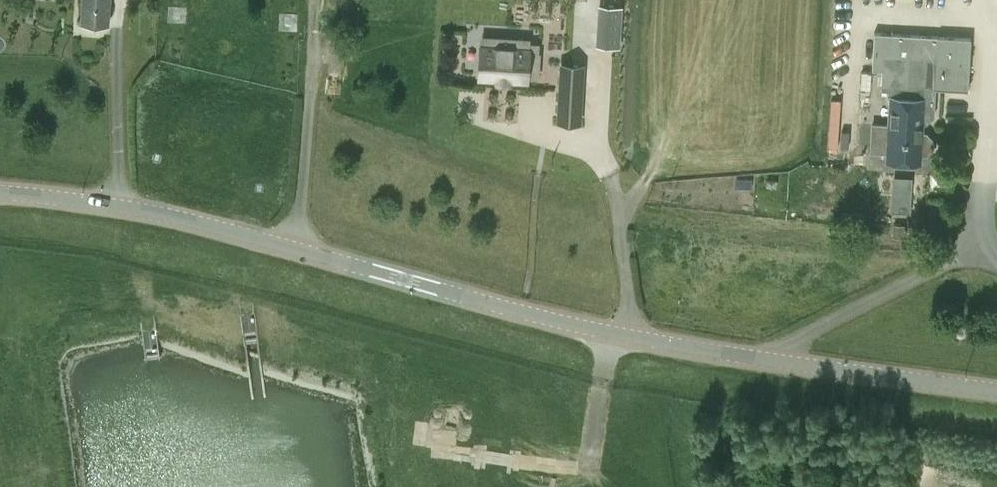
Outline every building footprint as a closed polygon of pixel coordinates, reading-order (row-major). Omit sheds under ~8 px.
[(111,0),(83,0),(82,22),(109,23),(111,0)] [(603,5),(601,46),(614,47),(616,6),(603,5)] [(872,124),(870,151),(886,151),(886,160),(887,160),(887,155),(919,157),(919,162),(920,162),(921,153),(932,154),(932,140),(926,133),(922,133),(923,114),(927,114),(927,109),(934,110),(935,87),(965,89),(968,37),(874,32),(872,69),(882,70),(881,88),(890,89),(888,125),(872,124)] [(478,82),(530,85),(530,80),(540,81),(541,55),(532,54),(532,48),(530,48),(531,40),(482,37),(481,45),(480,45),(478,82)] [(562,64),(558,120),(580,122),(583,65),(562,64)]
